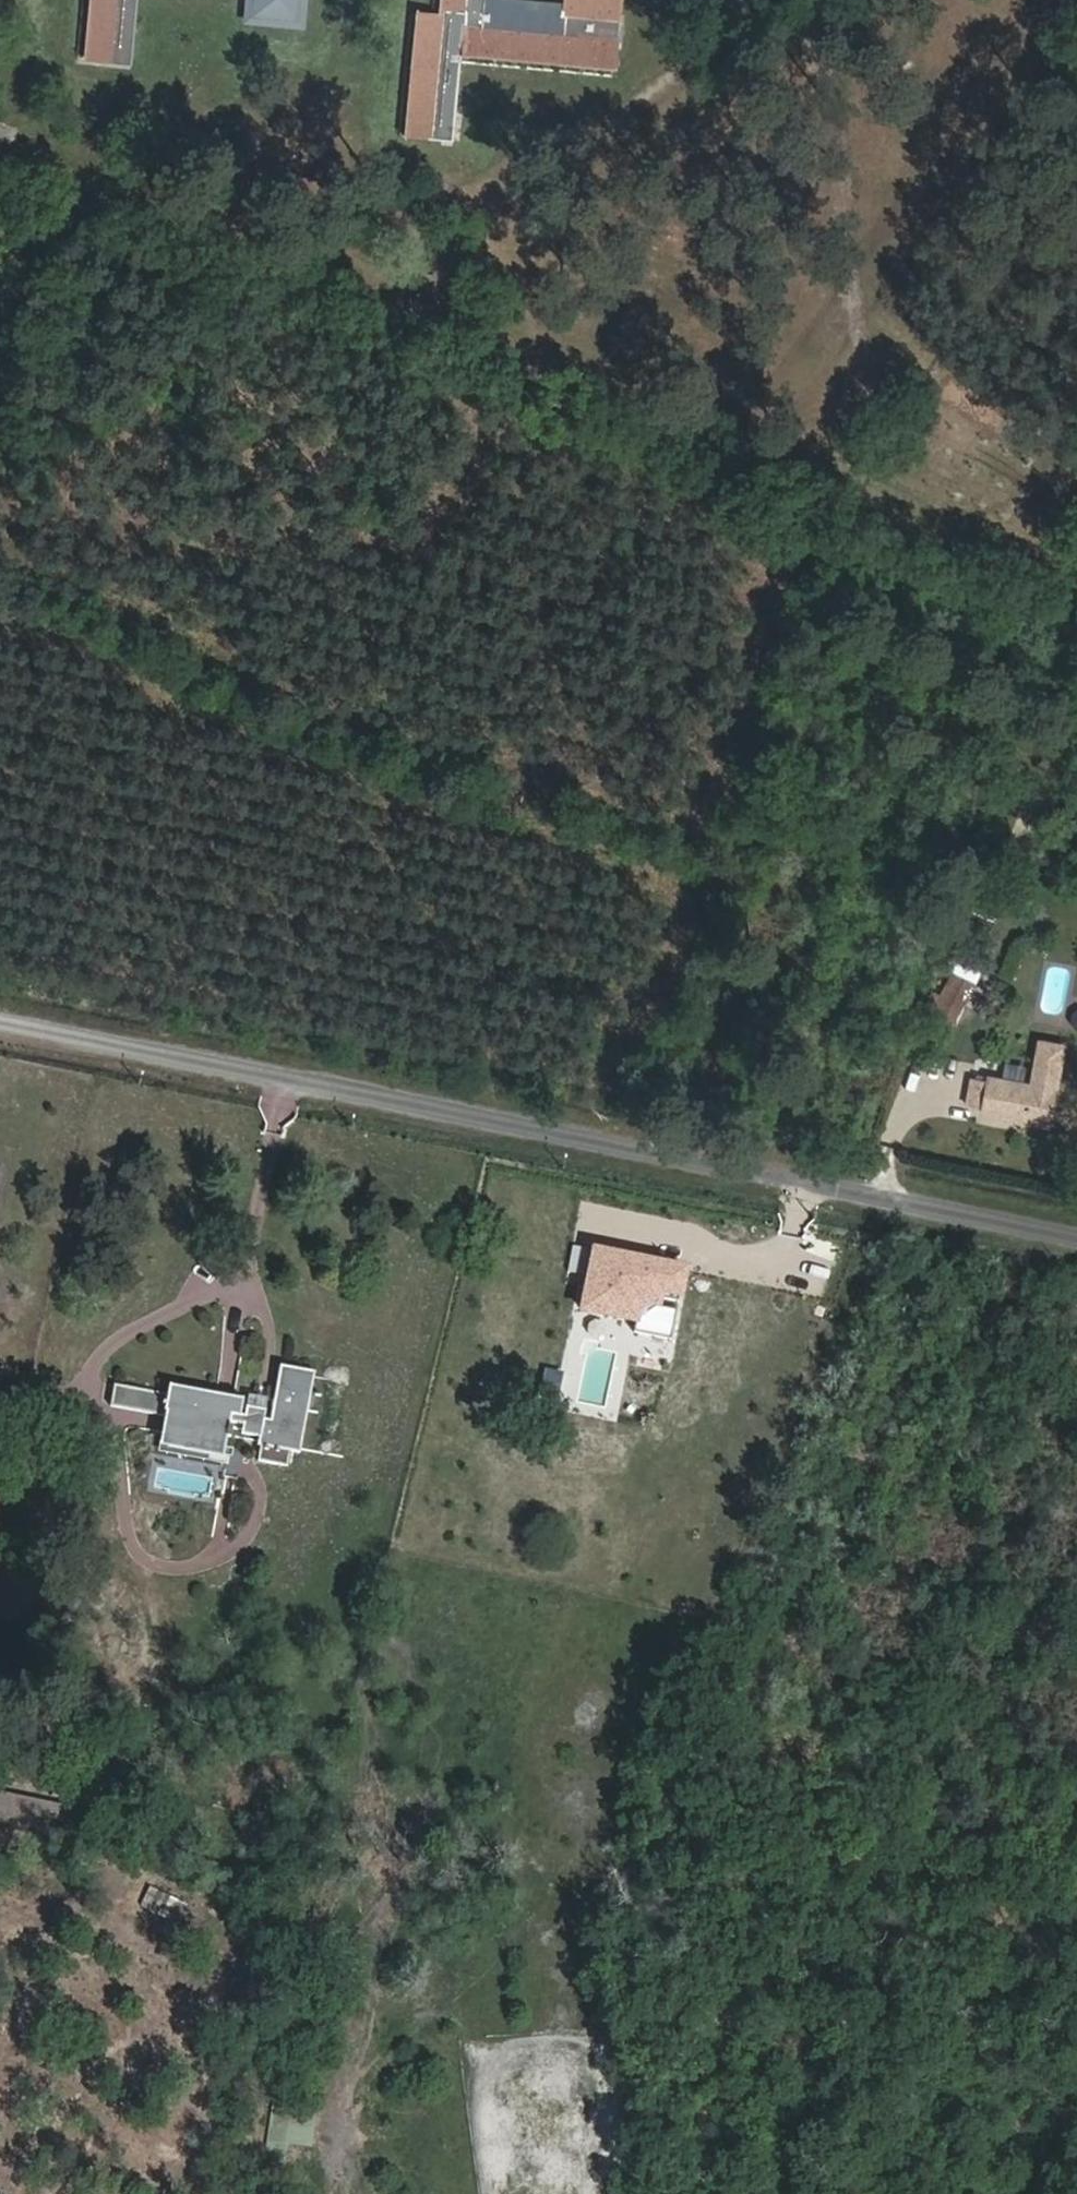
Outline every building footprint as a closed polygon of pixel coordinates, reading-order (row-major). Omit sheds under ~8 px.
[(90,70),(138,74),(144,0),(96,0),(90,70)] [(446,14),(466,16),(462,58),(624,73),(630,0),(573,0),(573,9),(488,1),(488,0),(447,0),(446,14)] [(978,963),(957,956),(934,1016),(954,1025),(978,963)] [(1062,1048),(1039,1043),(1031,1088),(988,1080),(988,1084),(972,1081),(967,1106),(983,1108),(983,1109),(996,1112),(996,1118),(1048,1127),(1062,1048)] [(983,1109),(982,1115),(996,1118),(996,1112),(983,1109)] [(561,1233),(525,1359),(572,1372),(608,1245),(561,1233)] [(101,1391),(97,1412),(158,1424),(167,1426),(163,1443),(229,1456),(234,1432),(244,1433),(242,1444),(258,1447),(256,1456),(301,1465),(318,1383),(282,1376),(272,1432),(265,1431),(266,1423),(247,1419),(245,1427),(240,1426),(242,1419),(171,1405),(171,1406),(163,1404),(101,1391)] [(164,1395),(163,1404),(171,1406),(171,1405),(242,1419),(243,1410),(164,1395)] [(158,1424),(152,1457),(204,1468),(205,1462),(227,1466),(229,1456),(163,1443),(167,1426),(158,1424)]
